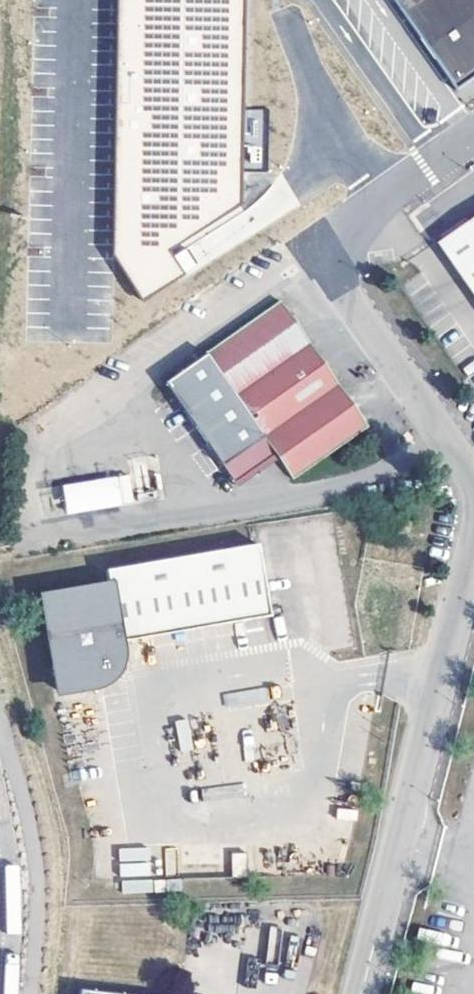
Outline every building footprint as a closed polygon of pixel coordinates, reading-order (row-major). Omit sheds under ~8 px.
[(113,256),(142,300),(181,277),(166,251),(241,203),(241,173),(243,109),(245,0),(118,0),(113,256)] [(458,90),(473,78),(473,0),(394,0),(458,90)] [(269,110),(243,109),(241,173),(268,173),(269,110)] [(473,299),(473,209),(430,237),(473,299)] [(369,427),(280,299),(162,381),(222,467),(265,437),(277,454),(294,479),(369,427)] [(277,454),(265,437),(222,467),(234,484),(277,454)] [(128,473),(62,485),(67,516),(134,503),(128,473)] [(406,522),(407,505),(396,504),(394,521),(406,522)] [(62,692),(98,685),(106,682),(112,678),(117,671),(120,665),(122,659),(122,654),(122,648),(121,642),(272,615),(259,543),(108,570),(111,587),(45,599),(62,692)]
